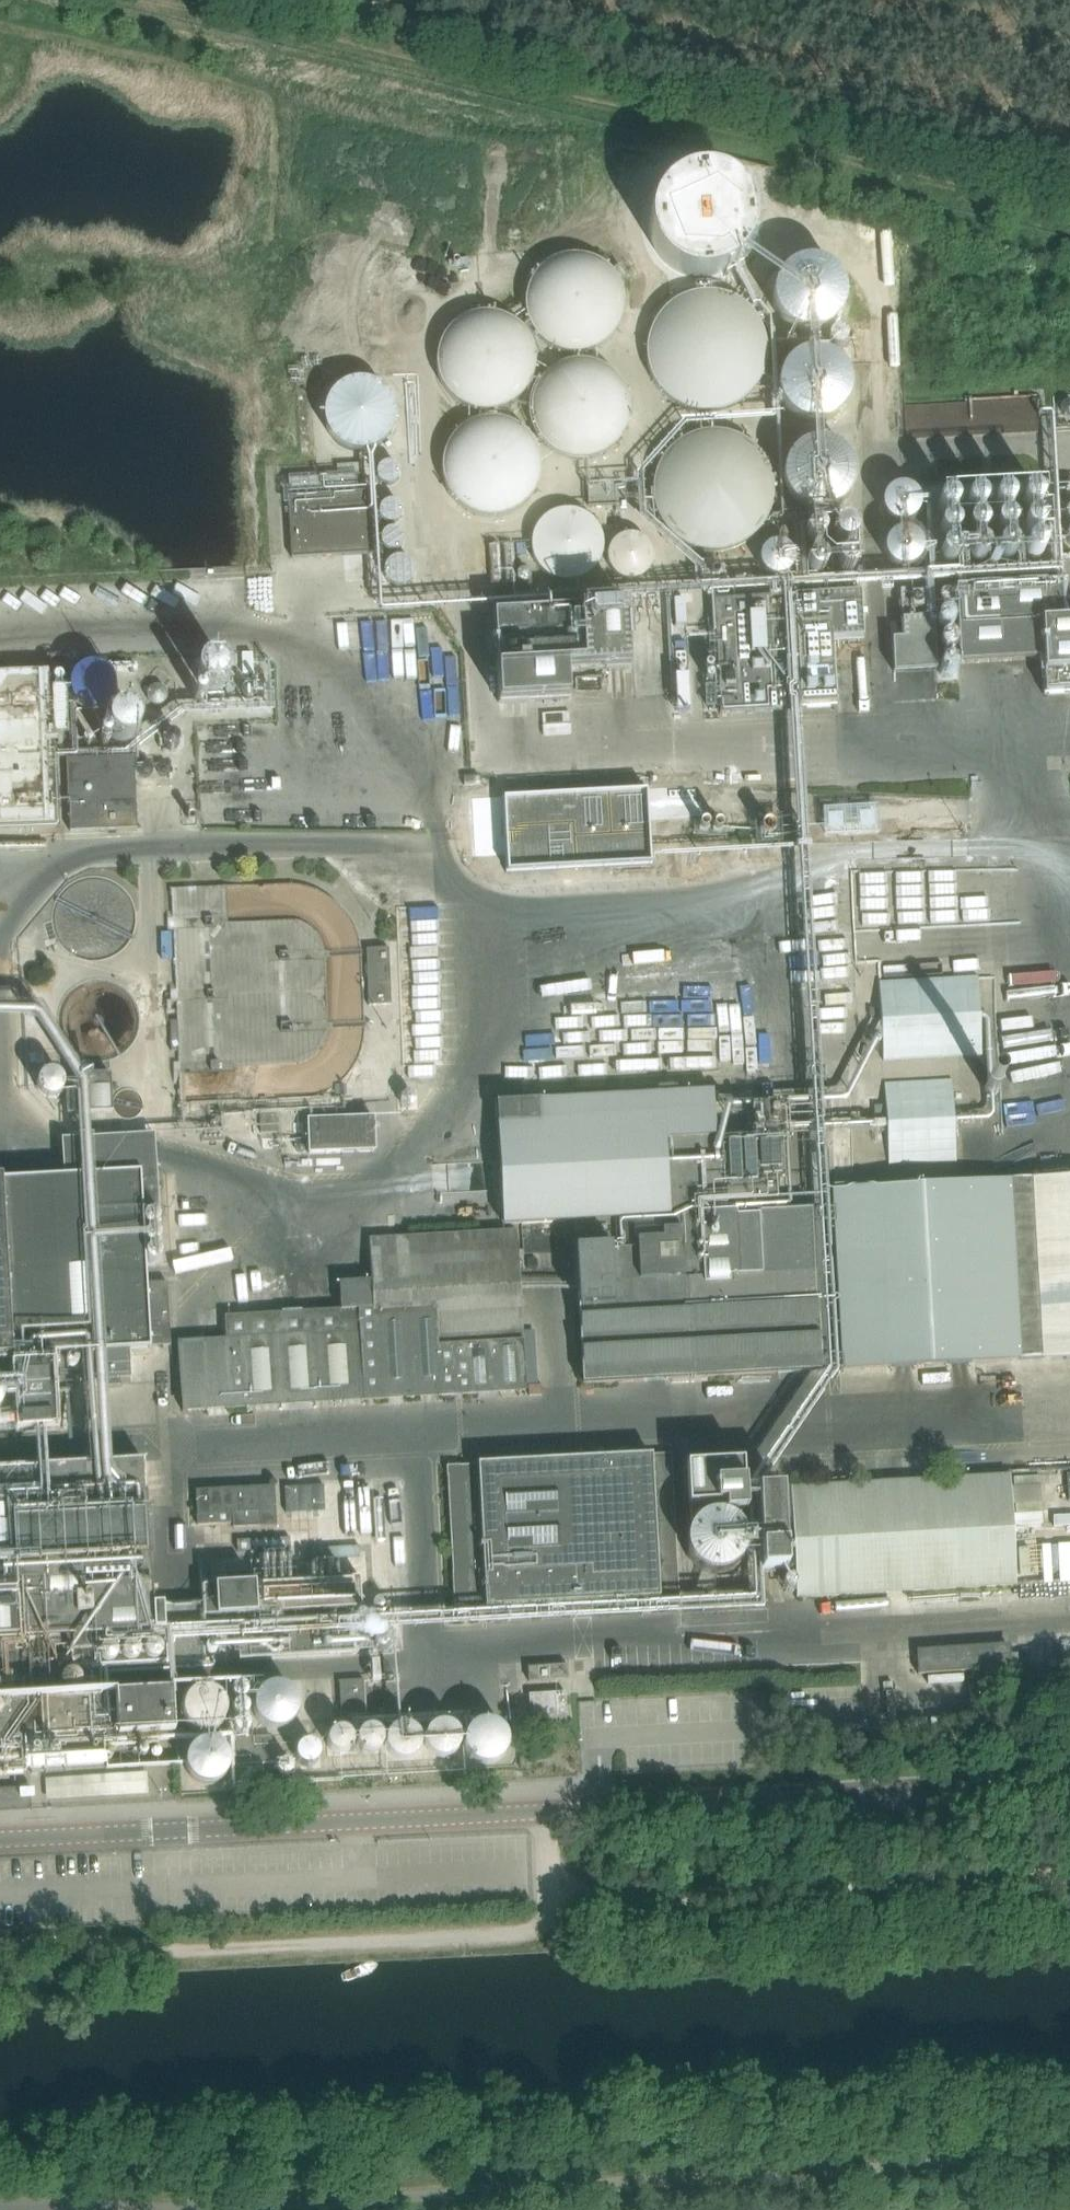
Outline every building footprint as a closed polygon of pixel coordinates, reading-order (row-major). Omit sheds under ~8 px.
[(531,324),(542,338),(554,347),(567,352),(581,354),(595,352),(609,347),(620,338),(630,327),(636,313),(638,298),(636,283),(630,269),(620,257),(606,247),(589,242),(571,242),(554,248),(540,259),(530,273),(525,290),(526,308),(531,324)] [(661,369),(672,383),(683,392),(697,397),(711,399),(725,397),(738,392),(750,383),(759,372),(765,358),(767,343),(765,328),(759,314),(750,302),(735,292),(718,287),(701,287),(684,293),(670,304),(660,318),(655,335),(655,353),(661,369)] [(446,379),(456,391),(466,399),(477,404),(490,406),(502,404),(514,400),(525,393),(533,382),(539,370),(541,356),(540,343),(535,330),(526,319),(513,310),(498,305),(482,305),(467,311),(455,320),(446,333),(441,348),(441,364),(446,379)] [(542,424),(549,436),(559,446),(572,453),(586,456),(601,454),(614,449),(625,439),(633,428),(637,415),(637,402),(634,388),(628,377),(618,367),(605,360),(591,357),(577,358),(564,363),(553,372),(544,383),(540,396),(539,410),(542,424)] [(384,448),(378,380),(313,385),(319,453),(384,448)] [(1031,450),(1029,396),(905,403),(907,438),(963,435),(964,453),(1031,450)] [(448,491),(459,505),(471,514),(484,519),(498,521),(512,519),(526,514),(537,505),(547,493),(553,479),(555,464),(553,450),(547,436),(537,424),(523,414),(506,409),(488,409),(471,415),(457,426),(447,440),(442,457),(443,474),(448,491)] [(671,514),(682,528),(693,537),(706,542),(721,544),(735,542),(748,537),(760,528),(769,516),(775,502),(777,487),(775,473),(769,459),(760,447),(745,437),(728,432),(711,432),(694,438),(680,448),(670,463),(665,480),(665,497),(671,514)] [(374,491),(288,496),(292,558),(378,553),(374,491)] [(591,575),(590,513),(532,514),(534,577),(591,575)] [(609,543),(621,571),(645,561),(632,532),(609,543)] [(957,588),(959,630),(1042,626),(1044,658),(1046,694),(1069,693),(1069,598),(1064,599),(1064,582),(957,588)] [(895,672),(937,669),(932,589),(901,591),(904,639),(892,639),(895,672)] [(774,709),(837,705),(834,639),(864,638),(862,592),(768,597),(774,709)] [(626,606),(495,613),(500,701),(567,698),(565,670),(629,667),(626,606)] [(252,652),(241,653),(242,673),(252,673),(252,652)] [(175,667),(180,694),(227,684),(222,658),(175,667)] [(508,871),(651,863),(650,840),(648,811),(647,790),(503,798),(504,816),(505,834),(508,871)] [(99,830),(138,829),(136,799),(98,800),(99,830)] [(137,930),(138,921),(137,911),(135,904),(130,896),(124,889),(116,883),(110,880),(103,878),(93,877),(85,878),(75,881),(69,885),(62,891),(56,899),(53,906),(51,915),(50,922),(52,932),(55,940),(59,947),(65,953),(71,958),(80,962),(89,964),(96,964),(105,963),(112,961),(118,957),(125,951),(131,945),(135,937),(137,930)] [(369,1006),(392,1005),(389,948),(367,949),(369,1006)] [(141,1034),(142,1025),(141,1016),(138,1006),(134,1000),(129,994),(123,988),(115,984),(103,981),(96,981),(88,982),(81,985),(74,988),(66,995),(62,1001),(57,1010),(55,1019),(55,1025),(56,1034),(58,1042),(63,1050),(68,1056),(76,1063),(86,1067),(94,1068),(101,1068),(110,1067),(117,1064),(123,1061),(130,1055),(135,1049),(139,1042),(141,1034)] [(890,995),(892,1064),(987,1061),(984,992),(890,995)] [(510,1102),(497,1103),(504,1224),(574,1220),(575,1242),(578,1307),(579,1307),(583,1383),(822,1370),(813,1209),(778,1211),(776,1179),(752,1181),(751,1148),(754,1148),(754,1147),(734,1148),(733,1139),(723,1139),(723,1134),(714,1135),(712,1091),(677,1093),(677,1086),(658,1087),(658,1094),(603,1097),(602,1090),(571,1092),(571,1099),(531,1101),(530,1094),(510,1095),(510,1102)] [(898,1098),(899,1157),(963,1156),(961,1096),(898,1098)] [(375,1118),(307,1120),(308,1154),(376,1152),(375,1118)] [(12,1356),(16,1432),(60,1430),(57,1381),(85,1380),(120,1378),(132,1377),(130,1350),(151,1349),(151,1346),(171,1345),(167,1282),(147,1283),(143,1211),(159,1211),(157,1171),(64,1176),(0,1179),(0,1357),(12,1356)] [(843,1369),(1069,1356),(1069,1176),(833,1189),(843,1369)] [(184,1411),(526,1390),(516,1231),(371,1240),(373,1280),(340,1282),(341,1309),(225,1316),(226,1340),(180,1343),(184,1411)] [(454,1608),(677,1597),(671,1456),(448,1467),(454,1608)] [(26,1746),(27,1758),(107,1754),(107,1742),(108,1742),(105,1693),(35,1697),(34,1671),(97,1667),(95,1634),(153,1631),(153,1636),(165,1636),(163,1606),(152,1606),(144,1461),(0,1469),(0,1748),(26,1746)] [(743,1461),(686,1464),(689,1508),(724,1506),(725,1515),(746,1514),(743,1461)] [(797,1597),(1017,1585),(1011,1474),(791,1487),(797,1597)] [(316,1511),(339,1510),(338,1485),(315,1486),(316,1511)] [(762,1571),(787,1570),(782,1488),(758,1489),(762,1571)] [(710,1578),(731,1569),(739,1547),(730,1526),(708,1518),(687,1527),(679,1549),(688,1570),(710,1578)] [(919,1674),(1013,1668),(1011,1648),(918,1654),(919,1674)] [(529,1681),(568,1679),(567,1664),(528,1667),(529,1681)] [(363,1679),(340,1680),(341,1716),(365,1715),(363,1679)] [(234,1706),(241,1703),(243,1696),(240,1690),(234,1688),(227,1691),(225,1697),(228,1703),(234,1706)] [(118,1734),(174,1731),(171,1691),(116,1695),(118,1734)] [(531,1716),(567,1714),(566,1692),(529,1694),(531,1716)] [(219,1725),(221,1717),(219,1708),(215,1701),(211,1698),(207,1696),(198,1694),(190,1696),(186,1697),(182,1701),(177,1708),(176,1713),(176,1717),(178,1726),(182,1733),(186,1736),(190,1738),(198,1739),(207,1738),(212,1734),(215,1732),(219,1725)] [(236,1723),(242,1720),(244,1713),(240,1707),(234,1705),(228,1709),(226,1715),(229,1721),(236,1723)] [(237,1740),(242,1737),(244,1731),(241,1725),(235,1723),(229,1726),(227,1732),(230,1738),(237,1740)] [(504,1756),(505,1748),(504,1740),(501,1735),(498,1731),(491,1727),(482,1725),(473,1727),(466,1732),(462,1739),(460,1743),(460,1748),(462,1757),(465,1761),(468,1765),(472,1768),(476,1769),(484,1770),(492,1768),(499,1763),(504,1756)] [(438,1764),(450,1758),(455,1746),(450,1734),(437,1729),(425,1734),(420,1747),(425,1759),(438,1764)] [(398,1765),(410,1760),(415,1747),(410,1735),(397,1730),(385,1736),(380,1748),(385,1760),(398,1765)] [(376,1749),(377,1745),(376,1740),(373,1737),(369,1734),(364,1733),(361,1734),(357,1737),(355,1740),(354,1746),(355,1751),(358,1754),(362,1756),(367,1756),(370,1755),(374,1753),(376,1749)] [(346,1750),(347,1745),(346,1740),(343,1737),(339,1734),(334,1734),(329,1736),(326,1738),(324,1742),(324,1746),(325,1751),(328,1754),(331,1756),(337,1757),(341,1755),(344,1753),(346,1750)] [(221,1776),(222,1769),(221,1765),(220,1761),(216,1754),(211,1751),(209,1750),(200,1748),(195,1749),(191,1750),(185,1755),(181,1762),(179,1770),(181,1778),(186,1785),(194,1789),(202,1790),(210,1788),(216,1783),(219,1780),(221,1776)] [(45,1775),(46,1798),(150,1792),(149,1769),(45,1775)] [(32,1809),(31,1786),(0,1788),(0,1811),(32,1809)]
